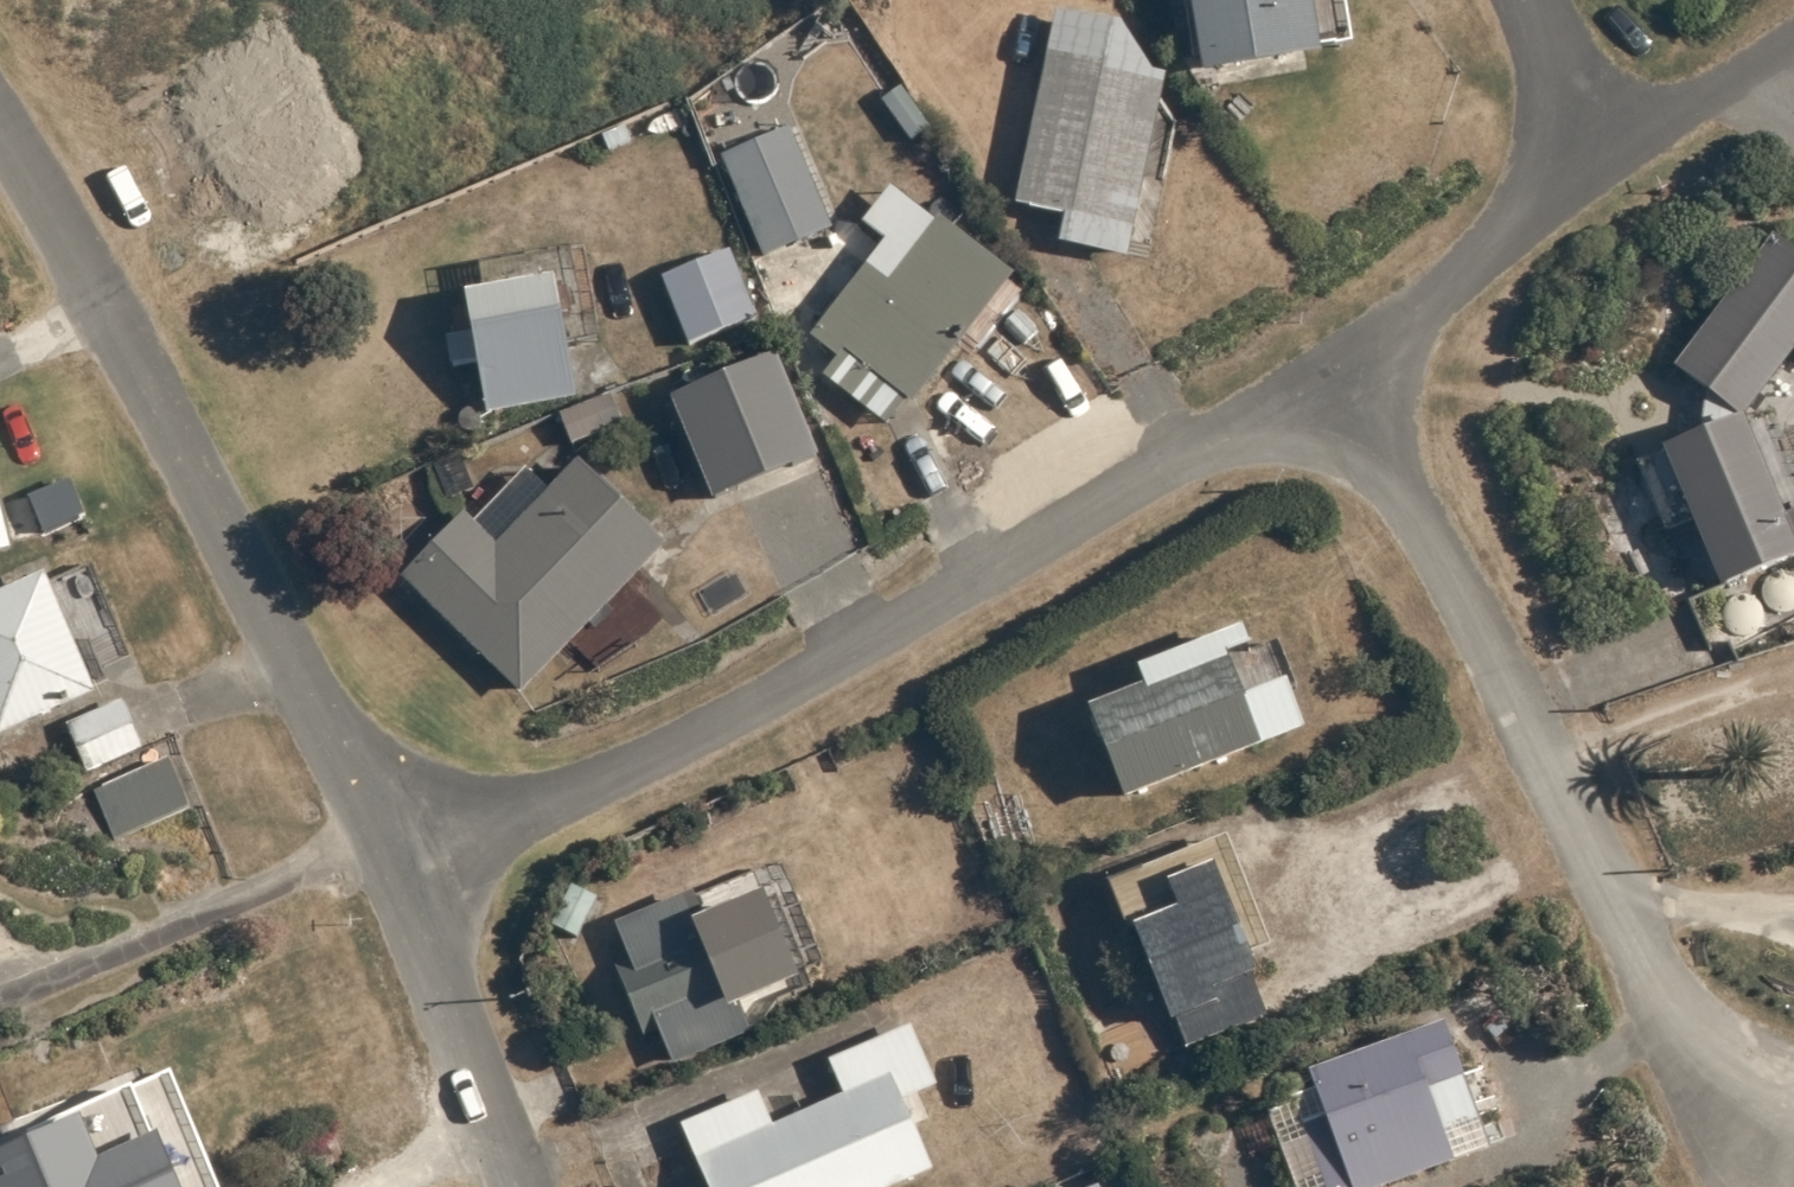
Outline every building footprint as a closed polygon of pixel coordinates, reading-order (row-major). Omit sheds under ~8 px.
[(1313,0),(1191,0),(1204,81),(1323,61),(1313,0)] [(1130,262),(1168,78),(1154,74),(1123,29),(1058,15),(1017,209),(1066,219),(1060,248),(1130,262)] [(933,128),(904,88),(884,102),(912,142),(933,128)] [(635,144),(628,127),(604,138),(612,154),(635,144)] [(835,229),(792,131),(722,158),(766,259),(835,229)] [(913,407),(1017,278),(940,218),(892,283),(869,267),(811,339),(839,361),(825,380),(889,428),(909,403),(913,407)] [(734,253),(664,278),(689,347),(761,320),(734,253)] [(578,401),(557,284),(465,299),(472,336),(448,340),(454,370),(479,366),(489,418),(578,401)] [(822,460),(777,359),(673,402),(716,503),(822,460)] [(575,447),(625,428),(612,397),(563,417),(575,447)] [(1657,452),(1717,592),(1793,560),(1793,550),(1739,419),(1657,452)] [(667,548),(579,464),(550,493),(527,472),(476,525),(466,516),(404,582),(521,699),(667,548)] [(16,550),(0,484),(0,554),(16,550)] [(1788,572),(1781,572),(1775,575),(1770,579),(1766,585),(1765,592),(1766,598),(1769,604),(1773,609),(1779,612),(1786,613),(1792,612),(1793,611),(1793,574),(1788,572)] [(0,593),(0,737),(102,693),(48,573),(0,593)] [(1754,598),(1748,596),(1741,596),(1735,599),(1730,603),(1726,609),(1725,615),(1726,622),(1729,628),(1733,632),(1739,635),(1746,636),(1752,635),(1758,632),(1763,627),(1766,621),(1766,614),(1764,607),(1760,602),(1754,598)] [(1122,805),(1302,734),(1281,687),(1240,703),(1224,660),(1246,651),(1239,631),(1134,671),(1141,690),(1085,712),(1122,805)] [(146,750),(125,702),(64,728),(86,778),(146,750)] [(194,807),(172,759),(95,792),(116,841),(194,807)] [(1269,1014),(1209,870),(1164,888),(1173,913),(1130,931),(1169,1026),(1178,1023),(1189,1048),(1269,1014)] [(770,894),(703,920),(694,894),(616,926),(632,961),(614,967),(645,1042),(661,1035),(675,1068),(751,1037),(741,1009),(806,981),(770,894)] [(1295,1186),(1393,1186),(1490,1151),(1479,1119),(1504,1111),(1488,1069),(1463,1077),(1444,1023),(1308,1073),(1315,1093),(1275,1105),(1279,1113),(1269,1116),(1295,1186)] [(684,1128),(710,1186),(902,1186),(937,1172),(907,1102),(942,1087),(914,1025),(831,1063),(847,1098),(775,1127),(760,1093),(684,1128)] [(0,1155),(0,1186),(142,1186),(128,1156),(106,1165),(86,1117),(0,1155)]
